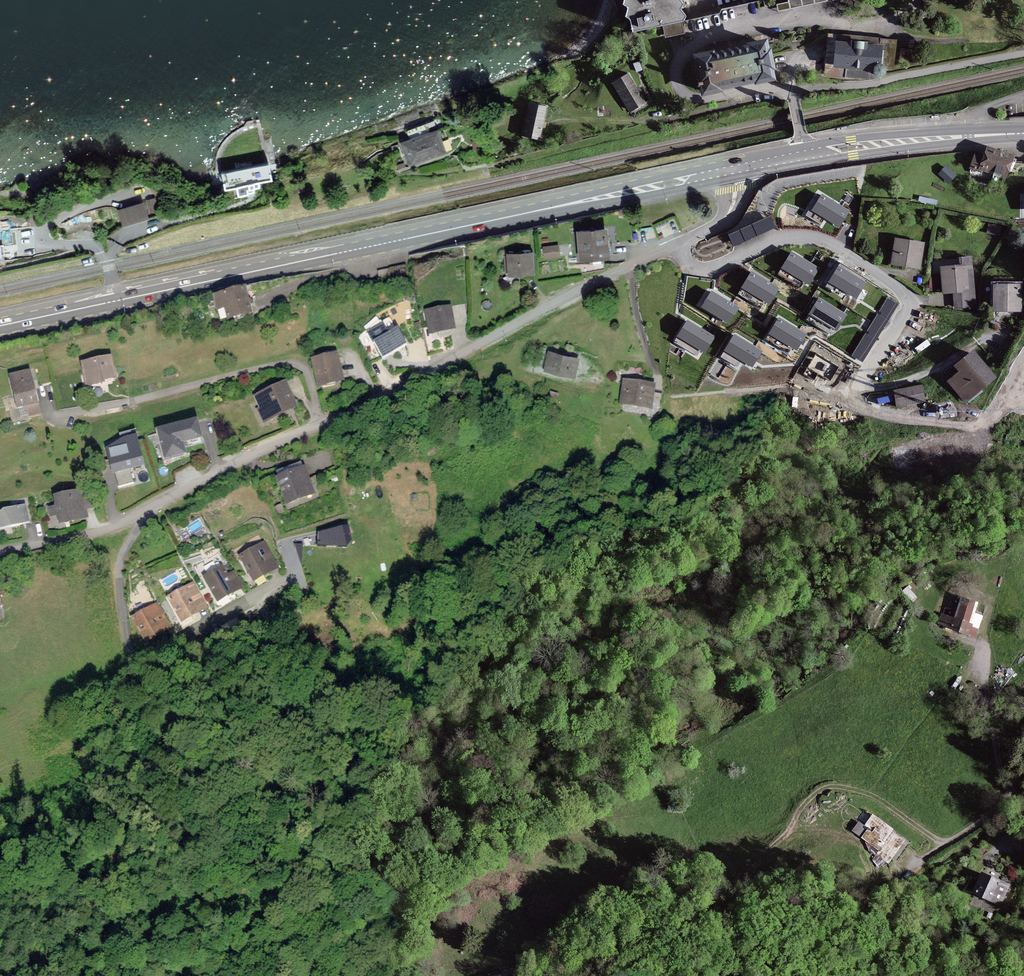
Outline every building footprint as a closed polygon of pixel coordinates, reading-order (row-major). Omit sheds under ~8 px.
[(623,4),(629,7),(626,16),(631,20),(633,32),(684,20),(686,16),(681,9),(683,4),(679,0),(625,0),(623,4)] [(770,6),(778,4),(779,10),(826,0),(769,0),(770,6)] [(826,74),(879,79),(879,70),(880,68),(893,69),(895,41),(880,39),(837,35),(830,35),(826,74)] [(767,40),(749,44),(749,46),(714,53),(714,51),(693,55),(698,86),(703,85),(704,95),(722,91),(722,90),(756,83),(756,85),(775,80),(767,40)] [(645,103),(629,74),(612,84),(628,112),(645,103)] [(546,108),(529,104),(522,136),(539,139),(546,108)] [(445,153),(438,132),(402,144),(409,165),(445,153)] [(970,167),(979,171),(980,168),(1006,177),(1014,156),(988,148),(985,156),(976,153),(970,167)] [(269,165),(222,175),(225,191),(272,182),(269,165)] [(955,176),(946,167),(939,174),(949,183),(955,176)] [(849,211),(822,194),(812,209),(839,226),(849,211)] [(144,201),(144,203),(148,215),(159,211),(155,198),(144,201)] [(124,226),(149,219),(148,215),(144,203),(119,211),(124,226)] [(729,235),(734,246),(746,241),(758,235),(775,227),(770,217),(753,225),(741,230),(729,235)] [(1000,226),(989,224),(988,232),(998,234),(1000,226)] [(605,231),(578,233),(581,262),(608,260),(605,231)] [(924,244),(896,239),(892,263),(921,267),(924,244)] [(558,246),(543,248),(544,257),(559,255),(558,246)] [(819,268),(792,251),(782,266),(809,283),(819,268)] [(533,254),(507,256),(508,276),(534,274),(533,254)] [(971,257),(960,258),(961,265),(942,267),(944,293),(955,292),(956,307),(975,305),(971,257)] [(866,283),(839,266),(829,281),(856,298),(866,283)] [(779,288),(752,271),(742,287),(769,304),(779,288)] [(1020,284),(995,284),(995,311),(1020,311),(1020,284)] [(245,285),(215,293),(218,307),(226,305),(228,316),(251,310),(245,285)] [(738,308),(711,291),(702,306),(729,323),(738,308)] [(847,315),(820,298),(810,313),(837,330),(847,315)] [(897,304),(888,299),(854,355),(863,361),(897,304)] [(450,306),(426,311),(430,331),(454,326),(450,306)] [(806,335),(779,318),(769,333),(796,350),(806,335)] [(714,338),(687,321),(678,336),(705,353),(714,338)] [(406,341),(397,327),(388,333),(382,324),(369,332),(383,355),(406,341)] [(761,352),(735,335),(725,350),(752,367),(761,352)] [(930,344),(927,340),(915,348),(918,352),(930,344)] [(335,351),(312,357),(319,384),(342,379),(335,351)] [(995,378),(974,352),(956,366),(962,372),(950,381),(966,401),(995,378)] [(578,360),(550,353),(545,370),(574,378),(578,360)] [(116,376),(111,354),(82,361),(87,383),(116,376)] [(839,368),(817,354),(804,375),(815,382),(820,373),(831,380),(839,368)] [(36,401),(29,370),(10,374),(17,405),(36,401)] [(654,385),(624,380),(620,401),(650,406),(654,385)] [(296,404),(285,381),(257,394),(262,405),(259,407),(265,419),(296,404)] [(922,386),(895,391),(898,407),(925,401),(922,386)] [(200,435),(196,418),(158,429),(165,456),(184,451),(181,440),(200,435)] [(144,463),(136,434),(124,437),(107,447),(114,472),(144,463)] [(313,491),(303,465),(278,475),(288,501),(313,491)] [(86,515),(79,489),(55,495),(57,505),(48,507),(51,516),(58,514),(60,522),(86,515)] [(25,504),(4,508),(0,512),(0,526),(27,520),(25,504)] [(351,539),(347,525),(319,532),(318,544),(346,545),(351,539)] [(277,566),(264,542),(241,555),(255,579),(277,566)] [(304,545),(296,545),(303,563),(304,545)] [(227,575),(222,566),(204,576),(217,600),(241,587),(232,572),(227,575)] [(206,607),(192,582),(169,595),(183,620),(206,607)] [(976,603),(961,598),(955,618),(942,613),(939,623),(974,635),(981,616),(973,614),(976,603)] [(170,628),(156,603),(133,616),(146,641),(170,628)] [(888,863),(903,843),(890,833),(892,830),(873,815),(864,827),(859,823),(853,831),(879,850),(876,854),(888,863)] [(1008,886),(980,874),(972,894),(999,905),(1008,886)]
